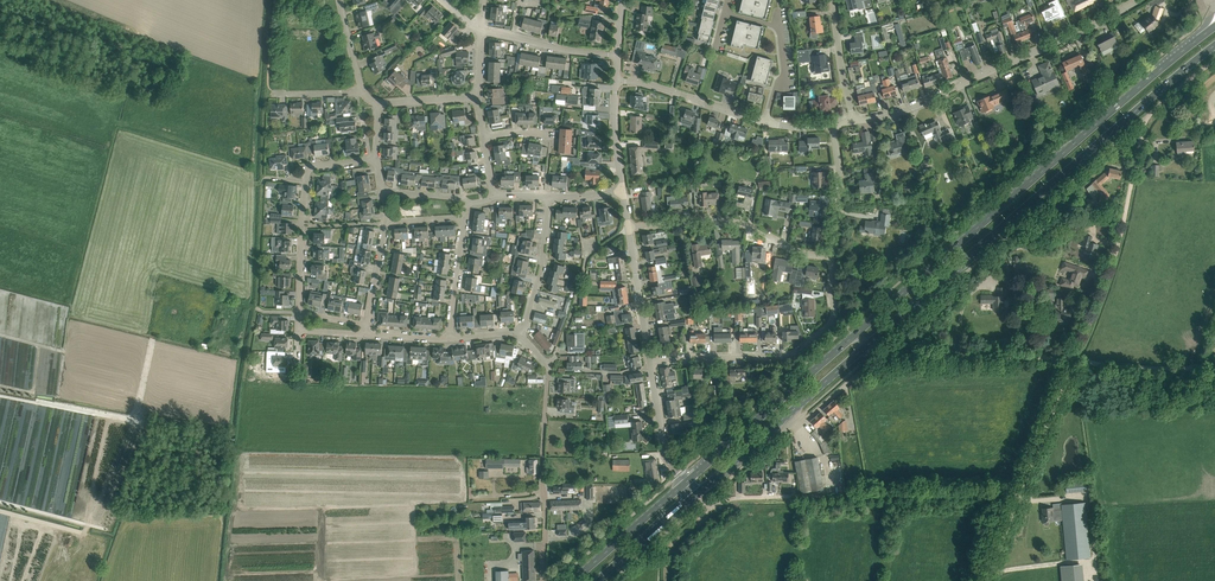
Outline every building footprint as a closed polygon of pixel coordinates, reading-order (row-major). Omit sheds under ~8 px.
[(390,11),(400,0),(392,0),(386,7),(390,11)] [(390,11),(391,12),(394,15),(395,15),(405,4),(404,3),(400,0),(390,11)] [(599,0),(596,0),(595,7),(587,6),(586,12),(597,14),(598,9),(607,10),(609,2),(599,0)] [(743,2),(742,1),(740,9),(739,13),(751,16),(752,15),(753,15),(753,16),(763,18),(765,19),(766,16),(770,0),(743,0),(743,2)] [(862,0),(846,0),(847,6),(846,6),(847,10),(849,10),(849,11),(852,10),(854,10),(858,8),(859,9),(872,6),(871,4),(870,0),(864,0),(862,1),(862,0)] [(1062,19),(1060,14),(1064,12),(1058,0),(1057,0),(1049,4),(1051,8),(1042,12),(1047,21),(1051,19),(1053,23),(1062,19)] [(1067,1),(1069,5),(1071,4),(1073,7),(1071,8),(1073,12),(1097,0),(1068,0),(1067,1)] [(935,2),(935,3),(933,4),(933,5),(926,7),(928,12),(934,10),(941,9),(939,2),(939,1),(935,2)] [(378,8),(376,2),(365,6),(367,12),(378,8)] [(705,3),(704,10),(709,11),(709,13),(715,15),(717,7),(717,6),(706,4),(706,3),(705,3)] [(492,7),(491,13),(506,15),(506,16),(507,13),(503,12),(504,5),(496,4),(496,7),(492,7)] [(444,22),(440,19),(443,15),(433,6),(425,15),(429,18),(430,17),(436,22),(432,26),(436,30),(444,22)] [(636,30),(646,31),(648,15),(651,16),(652,7),(642,6),(642,14),(638,14),(636,30)] [(1159,23),(1158,21),(1159,19),(1163,8),(1156,6),(1153,15),(1141,25),(1139,22),(1134,26),(1141,33),(1146,29),(1149,32),(1159,23)] [(713,21),(715,15),(709,13),(709,11),(704,10),(701,19),(702,19),(702,18),(713,21)] [(369,25),(366,12),(356,14),(359,27),(369,25)] [(505,19),(506,15),(491,13),(491,20),(496,21),(496,25),(505,26),(506,19),(505,19)] [(896,21),(900,20),(905,19),(903,13),(898,14),(899,18),(895,19),(896,21)] [(1020,29),(1021,32),(1024,40),(1031,37),(1029,33),(1031,33),(1027,24),(1025,25),(1025,24),(1034,20),(1031,14),(1020,18),(1020,19),(1016,20),(1018,24),(1020,29)] [(394,15),(388,21),(382,23),(384,28),(390,26),(395,21),(395,20),(398,18),(395,15),(394,15)] [(578,26),(589,28),(592,16),(580,17),(578,26)] [(810,38),(817,39),(818,33),(823,32),(822,25),(821,26),(820,16),(809,17),(811,33),(810,33),(810,38)] [(1004,27),(1008,25),(1013,24),(1010,17),(1003,20),(1002,20),(1004,27)] [(522,29),(528,30),(531,19),(524,18),(522,29)] [(702,18),(702,19),(701,25),(706,26),(706,28),(712,30),(714,21),(713,21),(702,18)] [(528,30),(534,32),(537,21),(531,19),(528,30)] [(590,41),(601,43),(604,22),(594,20),(590,41)] [(537,21),(534,32),(541,34),(542,28),(546,29),(548,24),(537,21)] [(763,27),(751,24),(751,25),(749,25),(749,24),(737,21),(734,32),(735,32),(734,35),(731,46),(743,49),(744,45),(746,45),(746,46),(758,49),(763,27)] [(453,42),(456,44),(464,35),(461,33),(460,32),(461,31),(458,28),(451,22),(441,33),(449,39),(450,37),(454,41),(453,42)] [(889,39),(886,28),(894,26),(893,23),(882,26),(882,29),(886,40),(889,39)] [(895,25),(901,47),(906,45),(900,23),(895,25)] [(563,26),(551,24),(549,35),(557,37),(558,33),(562,34),(563,26)] [(1020,29),(1018,24),(1014,26),(1013,24),(1008,25),(1010,30),(1014,40),(1015,39),(1017,43),(1024,40),(1021,32),(1020,29)] [(706,26),(701,25),(698,34),(699,34),(710,36),(712,30),(706,28),(706,26)] [(996,46),(998,51),(999,51),(1000,54),(1006,52),(998,29),(991,31),(992,34),(986,36),(987,41),(993,39),(996,47),(996,46)] [(1114,36),(1116,35),(1114,31),(1106,35),(1108,39),(1098,45),(1102,52),(1111,47),(1112,48),(1118,45),(1114,36)] [(862,42),(863,42),(862,32),(854,33),(856,42),(850,43),(852,53),(863,52),(862,42)] [(981,32),(975,34),(978,42),(984,40),(981,32)] [(363,44),(365,50),(378,47),(376,39),(380,38),(379,33),(375,34),(374,33),(363,36),(365,44),(363,44)] [(699,34),(698,40),(709,43),(710,38),(711,36),(710,36),(699,34)] [(671,40),(664,38),(660,52),(673,56),(674,55),(679,56),(681,50),(676,48),(669,46),(671,40)] [(954,40),(953,41),(955,46),(957,50),(959,50),(963,61),(968,59),(966,57),(972,55),(973,58),(975,64),(981,61),(979,56),(975,45),(964,49),(960,38),(958,39),(954,40)] [(682,51),(687,53),(690,44),(685,42),(682,51)] [(383,49),(386,54),(398,48),(395,43),(383,49)] [(797,51),(798,63),(814,61),(816,74),(821,73),(821,72),(829,71),(828,65),(825,65),(824,55),(815,56),(814,48),(797,51)] [(450,49),(439,52),(439,57),(439,58),(441,57),(443,56),(451,54),(450,49)] [(469,52),(457,51),(456,55),(454,55),(454,60),(456,60),(456,62),(461,63),(461,65),(462,66),(464,66),(466,65),(466,63),(468,63),(469,52)] [(646,53),(644,52),(637,51),(635,62),(645,64),(644,69),(654,71),(657,59),(646,56),(646,53)] [(725,55),(747,62),(748,59),(726,51),(725,55)] [(526,66),(528,54),(522,53),(519,64),(526,65),(526,66)] [(938,60),(940,67),(949,64),(946,57),(945,57),(943,53),(936,55),(938,60)] [(532,67),(534,55),(528,54),(526,66),(526,65),(525,68),(528,68),(528,66),(532,67)] [(373,63),(370,64),(375,74),(385,69),(379,55),(371,59),(373,63)] [(537,76),(541,77),(543,67),(539,66),(541,57),(534,55),(532,67),(539,68),(537,76)] [(1068,61),(1067,60),(1062,63),(1066,71),(1079,65),(1083,74),(1088,72),(1080,55),(1076,57),(1076,58),(1068,61)] [(758,56),(751,81),(766,85),(768,76),(768,74),(769,74),(773,60),(758,56)] [(560,58),(559,69),(565,70),(569,70),(570,63),(566,62),(567,59),(560,58)] [(855,67),(856,72),(861,71),(858,61),(850,62),(851,67),(851,68),(855,67)] [(1032,81),(1038,93),(1039,96),(1045,93),(1059,86),(1058,84),(1049,62),(1039,66),(1044,76),(1040,78),(1040,77),(1032,81)] [(596,79),(596,70),(601,70),(601,65),(583,64),(582,69),(586,69),(585,78),(596,79)] [(917,64),(913,65),(915,74),(919,73),(919,74),(921,74),(918,64),(917,64)] [(940,67),(938,68),(940,73),(941,73),(941,74),(942,74),(944,80),(953,77),(951,72),(953,70),(952,68),(950,68),(949,64),(940,67)] [(688,77),(686,81),(698,85),(700,78),(704,79),(707,69),(699,67),(697,74),(693,73),(695,69),(687,66),(684,75),(688,77)] [(388,76),(385,81),(389,84),(391,82),(395,86),(398,83),(399,82),(400,83),(399,84),(403,88),(405,85),(408,82),(409,81),(406,77),(407,76),(402,70),(399,74),(396,71),(390,77),(388,76)] [(430,71),(430,73),(417,74),(418,81),(422,81),(422,86),(431,86),(431,79),(433,79),(437,79),(437,70),(430,71)] [(452,84),(454,85),(457,85),(458,83),(460,83),(461,85),(464,85),(465,83),(465,80),(464,79),(464,77),(465,76),(467,76),(468,74),(468,70),(459,71),(459,72),(453,72),(452,74),(452,76),(451,77),(451,80),(452,81),(452,84)] [(912,89),(908,77),(901,80),(898,70),(894,71),(899,85),(901,84),(904,91),(912,89)] [(922,76),(923,79),(925,87),(943,81),(941,74),(941,73),(940,73),(929,77),(928,74),(922,76)] [(500,76),(489,75),(489,82),(494,82),(494,85),(499,85),(500,82),(500,76)] [(916,75),(908,77),(912,89),(919,86),(916,75)] [(714,90),(724,93),(725,89),(734,91),(737,83),(728,81),(729,79),(719,76),(714,90)] [(889,79),(885,80),(891,96),(897,94),(894,86),(891,86),(889,79)] [(891,96),(885,80),(882,81),(883,84),(880,85),(882,90),(884,98),(891,96)] [(552,86),(552,93),(571,94),(571,92),(571,87),(566,87),(566,86),(552,86)] [(594,87),(584,87),(583,97),(600,98),(600,89),(594,89),(594,87)] [(754,93),(756,89),(750,87),(748,96),(748,100),(748,99),(760,103),(761,103),(762,97),(764,89),(759,87),(758,94),(754,93)] [(504,96),(503,88),(488,89),(488,98),(492,97),(493,105),(505,104),(504,96)] [(866,94),(865,88),(861,89),(856,90),(860,105),(868,103),(866,94)] [(870,93),(866,94),(868,103),(876,101),(874,92),(873,88),(869,89),(870,93)] [(980,108),(980,109),(981,108),(983,112),(986,111),(991,109),(991,108),(993,107),(993,106),(1002,102),(1002,100),(1009,97),(1006,90),(989,97),(980,100),(983,106),(980,108)] [(636,92),(636,96),(632,96),(631,105),(635,105),(635,108),(649,112),(648,111),(648,110),(648,104),(643,103),(643,96),(642,96),(643,94),(636,92)] [(794,106),(800,107),(799,92),(794,92),(793,97),(784,97),(784,102),(784,103),(784,109),(790,109),(791,109),(793,109),(794,109),(794,106)] [(568,95),(567,101),(567,104),(578,105),(579,96),(568,95)] [(831,106),(836,106),(835,98),(829,99),(829,96),(818,97),(819,100),(813,101),(814,109),(820,108),(820,111),(831,110),(831,106)] [(600,98),(583,97),(583,105),(590,105),(599,106),(599,102),(601,102),(601,99),(600,99),(600,98)] [(340,107),(341,113),(346,113),(346,112),(352,111),(351,101),(344,101),(344,99),(336,99),(336,107),(340,107)] [(291,104),(291,114),(303,114),(303,102),(299,103),(291,104)] [(329,119),(328,114),(328,108),(324,109),(322,109),(322,102),(317,102),(317,103),(312,103),(312,104),(307,104),(308,117),(312,117),(318,117),(318,113),(324,113),(325,120),(329,119)] [(278,117),(278,118),(283,118),(283,121),(287,121),(287,110),(287,104),(272,104),(272,110),(272,117),(278,117)] [(488,111),(489,118),(500,116),(499,109),(501,109),(501,105),(491,106),(492,110),(488,111)] [(544,111),(548,111),(548,107),(540,106),(540,118),(544,118),(544,111)] [(963,109),(954,113),(955,115),(954,115),(959,126),(970,122),(969,119),(972,118),(967,106),(962,108),(963,109)] [(458,111),(452,112),(454,123),(460,122),(459,121),(465,120),(465,124),(472,123),(470,113),(466,114),(465,110),(458,112),(458,111)] [(599,116),(591,115),(591,112),(593,112),(593,111),(583,110),(582,116),(587,118),(586,124),(591,124),(595,126),(596,124),(598,125),(598,122),(600,118),(599,118),(599,116)] [(681,123),(694,124),(694,132),(699,133),(701,118),(694,117),(695,113),(686,110),(685,113),(682,112),(681,123)] [(431,113),(432,125),(438,124),(438,128),(446,128),(445,114),(441,114),(441,113),(431,113)] [(544,124),(556,124),(556,121),(558,121),(558,114),(551,114),(551,116),(545,116),(544,124)] [(388,126),(388,129),(396,129),(397,115),(389,115),(389,118),(386,118),(386,120),(385,120),(385,121),(385,122),(385,123),(385,124),(385,125),(388,126)] [(347,133),(347,132),(357,131),(355,121),(349,122),(349,116),(337,118),(336,118),(337,125),(341,124),(341,127),(340,127),(340,132),(341,132),(342,132),(343,132),(343,133),(347,133)] [(411,127),(421,127),(422,130),(426,130),(426,126),(425,122),(425,116),(416,117),(416,116),(410,116),(411,127)] [(500,116),(489,118),(490,124),(492,124),(493,129),(504,127),(503,122),(501,122),(500,116)] [(641,124),(642,117),(633,117),(633,126),(631,126),(630,133),(641,133),(641,128),(643,128),(645,127),(645,125),(644,124),(641,124)] [(708,125),(712,126),(710,130),(715,132),(716,128),(719,120),(710,117),(708,125)] [(935,135),(938,142),(944,139),(950,136),(947,129),(941,132),(939,128),(936,121),(927,126),(926,124),(920,126),(926,139),(935,135)] [(974,123),(980,135),(985,133),(980,121),(974,123)] [(731,124),(730,129),(726,128),(724,135),(744,141),(748,129),(746,129),(746,128),(743,127),(743,128),(731,124)] [(396,129),(388,129),(388,133),(385,132),(385,140),(388,140),(387,143),(396,144),(396,129)] [(561,129),(560,137),(572,138),(572,129),(561,129)] [(595,137),(595,132),(580,130),(580,133),(579,136),(586,137),(586,139),(588,139),(588,147),(600,148),(601,140),(599,140),(599,137),(595,137)] [(853,143),(854,152),(865,151),(866,156),(872,155),(871,150),(872,149),(871,142),(876,141),(875,133),(869,134),(868,131),(862,133),(864,142),(856,144),(856,142),(853,143)] [(889,155),(890,156),(902,153),(902,154),(909,152),(904,133),(897,135),(898,141),(892,142),(887,143),(888,149),(889,155)] [(460,136),(461,143),(465,142),(465,146),(474,144),(473,137),(471,137),(471,134),(460,136)] [(328,139),(321,140),(323,155),(329,154),(328,147),(333,146),(332,140),(332,139),(331,139),(331,137),(328,137),(328,139)] [(560,137),(560,145),(571,145),(572,138),(560,137)] [(347,139),(347,144),(346,144),(348,154),(360,153),(359,146),(356,146),(356,138),(347,139)] [(808,142),(805,142),(805,141),(799,141),(800,152),(810,151),(810,148),(820,148),(819,138),(808,138),(808,142)] [(493,149),(494,154),(506,152),(505,148),(507,146),(513,145),(512,139),(507,140),(498,142),(499,145),(494,146),(494,149),(493,149)] [(769,140),(769,151),(788,151),(788,143),(789,143),(788,141),(788,139),(782,139),(782,140),(769,140)] [(310,141),(310,143),(310,149),(315,148),(316,156),(323,155),(321,140),(310,141)] [(643,147),(660,149),(660,141),(643,140),(643,147)] [(1177,152),(1177,155),(1182,154),(1182,152),(1182,150),(1194,150),(1194,151),(1193,141),(1176,143),(1177,152)] [(299,144),(299,148),(300,158),(308,157),(307,154),(311,153),(310,149),(310,143),(299,144)] [(528,154),(534,155),(536,144),(529,143),(529,144),(523,143),(522,153),(528,155),(528,154)] [(300,158),(299,148),(295,148),(295,144),(288,145),(288,150),(289,156),(293,156),(293,159),(300,158)] [(536,144),(534,155),(546,157),(548,147),(543,147),(543,145),(536,144)] [(571,145),(560,145),(559,153),(571,154),(571,145)] [(389,155),(389,159),(397,159),(397,147),(390,146),(390,148),(384,148),(384,155),(389,155)] [(645,162),(644,157),(641,157),(640,147),(630,148),(632,175),(643,174),(642,163),(645,162)] [(462,150),(456,151),(457,156),(463,155),(464,160),(468,160),(477,158),(476,151),(470,152),(470,149),(462,150)] [(506,152),(494,154),(495,158),(496,158),(496,161),(500,160),(501,164),(511,165),(510,157),(506,156),(506,152)] [(588,163),(600,163),(602,163),(602,159),(600,159),(600,154),(599,154),(599,153),(594,152),(594,154),(588,154),(588,163)] [(270,158),(270,163),(271,169),(279,168),(280,170),(284,169),(284,164),(288,164),(287,158),(287,155),(277,156),(277,158),(270,158)] [(399,178),(400,168),(392,167),(392,171),(389,171),(388,180),(395,181),(395,177),(399,178)] [(586,167),(586,170),(586,180),(590,180),(590,185),(597,185),(598,180),(599,180),(600,170),(590,170),(590,167),(586,167)] [(402,184),(408,184),(410,172),(403,171),(403,168),(400,168),(399,178),(402,178),(402,184)] [(1093,197),(1093,198),(1089,200),(1089,198),(1086,200),(1090,208),(1096,205),(1095,207),(1105,210),(1109,194),(1101,185),(1110,177),(1120,179),(1122,171),(1109,169),(1109,171),(1106,171),(1096,179),(1092,183),(1092,184),(1087,188),(1092,198),(1093,197)] [(355,177),(356,185),(370,182),(369,175),(366,175),(365,171),(353,172),(353,177),(355,177)] [(505,188),(508,188),(508,176),(508,171),(505,171),(505,173),(501,173),(501,175),(497,175),(497,180),(501,180),(501,186),(505,186),(505,188)] [(508,176),(508,188),(510,188),(510,186),(515,186),(515,182),(520,182),(520,178),(520,176),(520,172),(515,171),(515,176),(508,176)] [(413,172),(410,172),(408,184),(415,185),(415,181),(419,182),(420,173),(416,172),(416,175),(413,175),(413,172)] [(555,188),(559,188),(560,176),(556,176),(554,172),(551,172),(551,176),(549,175),(549,179),(553,180),(552,186),(555,187),(555,188)] [(813,188),(807,188),(807,194),(819,194),(819,188),(826,187),(825,172),(819,172),(812,173),(813,188)] [(866,182),(859,183),(861,193),(871,192),(870,190),(874,189),(873,179),(874,179),(873,172),(864,174),(866,182)] [(420,173),(419,182),(422,182),(422,186),(429,186),(430,177),(430,174),(429,173),(420,173)] [(469,176),(469,178),(471,187),(478,186),(477,182),(480,182),(479,173),(469,174),(469,176)] [(560,176),(559,188),(564,189),(564,187),(567,188),(567,181),(571,181),(571,177),(570,177),(570,174),(567,173),(564,177),(560,176)] [(436,183),(439,184),(440,174),(430,174),(430,177),(429,186),(435,187),(436,183)] [(442,188),(449,188),(450,175),(440,174),(439,184),(442,184),(442,188)] [(450,175),(449,188),(456,189),(456,187),(460,187),(460,176),(454,176),(450,175)] [(318,180),(318,187),(333,188),(336,189),(337,185),(332,185),(332,181),(331,181),(331,177),(323,176),(323,179),(321,179),(320,180),(318,180)] [(469,178),(463,179),(464,188),(471,187),(469,178)] [(759,180),(759,187),(771,187),(771,179),(759,180)] [(694,182),(695,191),(700,191),(700,186),(705,185),(705,181),(694,182)] [(370,182),(356,185),(359,184),(360,192),(358,192),(358,197),(363,197),(362,192),(371,190),(370,182)] [(284,192),(284,197),(295,198),(295,192),(295,190),(297,190),(297,186),(280,185),(279,191),(284,192)] [(743,187),(739,186),(737,194),(746,196),(744,204),(736,202),(736,206),(743,208),(743,206),(745,207),(744,209),(750,211),(753,196),(752,196),(754,190),(747,188),(748,187),(747,185),(745,185),(743,186),(743,187)] [(329,199),(330,191),(332,191),(333,188),(318,187),(317,194),(319,194),(320,195),(321,195),(321,198),(329,199)] [(644,197),(642,197),(644,211),(651,209),(652,212),(656,211),(655,204),(651,204),(651,203),(650,197),(651,196),(651,192),(643,193),(644,197)] [(700,193),(701,206),(707,205),(707,204),(719,204),(719,194),(707,194),(707,193),(700,193)] [(363,204),(363,208),(374,207),(372,199),(369,200),(369,196),(358,198),(359,205),(363,204)] [(667,197),(668,205),(671,205),(671,208),(684,207),(684,205),(688,205),(688,197),(683,197),(684,199),(675,200),(675,196),(667,197)] [(316,202),(316,209),(333,211),(333,208),(328,207),(329,199),(321,198),(321,202),(319,202),(318,202),(316,202)] [(775,201),(767,199),(764,214),(767,214),(767,215),(773,215),(774,209),(788,211),(789,203),(775,201)] [(294,209),(294,206),(288,205),(289,201),(283,201),(280,200),(280,207),(283,207),(282,215),(293,216),(294,213),(296,213),(296,209),(294,209)] [(819,216),(825,217),(826,202),(820,202),(811,201),(810,207),(810,210),(819,211),(819,216)] [(601,217),(597,217),(598,226),(605,225),(604,221),(613,220),(611,211),(610,212),(610,207),(607,208),(607,206),(602,207),(602,208),(600,209),(601,217)] [(374,207),(363,208),(364,212),(360,212),(361,220),(372,219),(371,214),(375,214),(374,207)] [(506,218),(506,207),(500,207),(500,212),(496,212),(496,223),(506,223),(506,218)] [(581,222),(585,222),(585,218),(595,216),(595,212),(591,212),(590,207),(583,208),(583,211),(580,212),(581,219),(581,222)] [(860,231),(867,232),(867,233),(874,234),(874,235),(885,236),(886,226),(889,227),(891,215),(890,215),(891,209),(883,208),(882,214),(881,222),(876,221),(876,222),(866,221),(865,227),(860,226),(860,231)] [(333,211),(316,209),(315,216),(317,217),(317,218),(319,218),(319,221),(327,222),(328,214),(332,214),(333,211)] [(277,233),(286,234),(292,234),(292,223),(286,223),(282,223),(282,228),(278,228),(277,233)] [(363,235),(363,236),(374,238),(375,231),(374,231),(371,231),(372,227),(367,226),(365,226),(364,229),(363,235)] [(422,238),(422,227),(415,228),(415,233),(412,233),(412,243),(416,243),(416,238),(419,238),(419,241),(422,241),(422,238)] [(428,227),(422,227),(422,238),(422,241),(425,241),(425,238),(429,238),(429,239),(432,239),(432,232),(429,232),(428,227)] [(808,240),(820,242),(821,234),(823,234),(824,228),(814,227),(813,231),(810,231),(809,234),(808,240)] [(526,237),(534,238),(535,233),(535,229),(526,229),(526,233),(526,237)] [(314,233),(314,238),(313,238),(313,239),(313,240),(313,241),(314,241),(314,243),(325,243),(325,238),(331,238),(332,236),(332,230),(322,230),(322,234),(314,233)] [(559,232),(558,238),(565,239),(568,240),(568,233),(559,232)] [(652,238),(656,237),(656,233),(652,234),(651,234),(643,235),(645,244),(653,243),(652,238)] [(473,234),(471,244),(484,246),(488,246),(489,236),(473,234)] [(1085,252),(1089,253),(1095,255),(1098,245),(1091,242),(1092,237),(1083,234),(1080,245),(1087,247),(1085,252)] [(519,235),(517,245),(534,249),(535,246),(532,246),(533,242),(525,240),(526,237),(522,236),(519,235)] [(358,242),(358,245),(370,247),(371,244),(372,245),(374,238),(363,236),(362,242),(358,242)] [(275,246),(273,246),(272,251),(279,251),(290,251),(290,246),(292,246),(292,241),(288,241),(288,237),(276,237),(275,246)] [(719,267),(723,267),(721,253),(722,253),(722,252),(723,252),(723,251),(723,249),(733,249),(733,264),(739,264),(739,241),(729,241),(729,240),(722,241),(723,244),(721,244),(716,244),(718,257),(719,267)] [(471,244),(470,254),(472,254),(483,256),(486,256),(488,246),(484,246),(471,244)] [(693,251),(696,267),(702,266),(700,255),(711,253),(711,250),(710,244),(697,246),(697,244),(692,245),(693,251)] [(357,249),(355,255),(359,256),(370,258),(371,251),(369,251),(370,247),(358,245),(357,249)] [(517,245),(515,255),(518,256),(519,252),(530,254),(531,250),(534,251),(534,249),(517,245)] [(314,250),(314,258),(325,259),(330,259),(330,253),(330,246),(319,246),(319,250),(314,250)] [(660,248),(653,250),(653,251),(646,252),(648,260),(655,259),(654,254),(668,251),(667,246),(659,248),(660,248)] [(757,262),(766,263),(766,257),(765,257),(766,248),(758,248),(753,248),(753,251),(750,252),(750,250),(746,250),(746,252),(745,252),(745,253),(745,254),(745,258),(746,267),(746,277),(751,277),(750,262),(752,262),(752,256),(756,256),(756,258),(757,258),(757,262)] [(556,252),(556,259),(562,259),(565,260),(566,253),(563,252),(563,253),(556,252)] [(393,256),(392,259),(403,261),(404,254),(395,253),(394,257),(393,256)] [(440,253),(439,259),(449,261),(450,254),(440,253)] [(290,268),(291,267),(291,260),(288,260),(287,261),(287,260),(287,255),(277,255),(277,264),(281,264),(281,269),(286,269),(286,268),(290,268)] [(515,255),(513,265),(530,268),(531,266),(528,266),(529,261),(522,260),(523,257),(518,256),(515,255)] [(349,264),(353,265),(363,267),(366,267),(364,267),(365,264),(369,264),(370,258),(359,256),(358,261),(350,260),(349,264)] [(617,269),(625,268),(623,256),(611,258),(612,263),(613,263),(614,269),(617,269)] [(468,261),(467,264),(479,265),(482,266),(483,259),(470,257),(469,261),(468,261)] [(393,262),(393,265),(402,267),(403,261),(392,259),(392,261),(393,262)] [(792,264),(784,262),(785,260),(776,259),(774,269),(775,269),(773,280),(780,281),(782,270),(791,272),(792,264)] [(1069,280),(1062,277),(1059,285),(1073,290),(1075,285),(1078,286),(1082,275),(1086,277),(1088,271),(1064,262),(1062,268),(1061,270),(1067,272),(1068,270),(1072,271),(1069,280)] [(1000,266),(1006,282),(1013,279),(1008,263),(1000,266)] [(479,265),(467,264),(467,266),(468,266),(468,271),(474,271),(478,272),(479,265)] [(556,264),(554,270),(554,271),(560,272),(560,273),(563,273),(565,266),(556,264)] [(1014,264),(1012,270),(1025,274),(1027,267),(1014,264)] [(317,279),(320,279),(327,281),(328,272),(324,271),(325,265),(312,265),(312,273),(319,274),(318,278),(317,278),(317,279)] [(351,275),(354,275),(365,277),(366,271),(363,270),(363,267),(353,265),(353,266),(351,266),(350,273),(352,273),(351,275)] [(402,267),(393,265),(392,269),(390,269),(390,272),(401,274),(402,267)] [(530,268),(513,265),(511,275),(520,277),(520,273),(526,274),(527,270),(530,271),(530,268)] [(448,267),(438,266),(438,273),(447,274),(448,267)] [(662,277),(660,270),(656,271),(655,266),(649,267),(650,272),(651,281),(658,280),(658,278),(662,277)] [(805,276),(805,277),(810,278),(811,277),(816,278),(816,277),(817,277),(817,275),(818,275),(818,274),(818,268),(807,266),(807,269),(804,269),(802,276),(805,276)] [(746,278),(746,277),(746,267),(736,268),(737,279),(746,278)] [(625,268),(617,269),(619,281),(627,279),(625,268)] [(551,270),(549,276),(558,279),(560,273),(560,272),(554,271),(554,270),(551,270)] [(276,281),(279,281),(279,287),(285,288),(285,287),(290,287),(291,278),(286,278),(286,277),(283,277),(284,273),(273,273),(273,277),(276,277),(276,281)] [(365,277),(354,275),(353,282),(364,284),(365,277)] [(569,278),(572,279),(571,282),(578,284),(579,278),(573,276),(570,275),(569,278)] [(390,279),(389,283),(399,285),(400,278),(389,276),(388,279),(390,279)] [(514,282),(513,286),(526,288),(527,286),(524,286),(525,281),(519,280),(519,278),(512,276),(512,281),(514,282)] [(547,283),(550,284),(557,285),(558,279),(549,276),(547,283)] [(691,277),(693,287),(702,286),(700,276),(691,277)] [(437,279),(436,286),(446,287),(447,280),(437,279)] [(614,297),(627,295),(626,287),(618,288),(617,287),(616,287),(616,281),(601,281),(601,287),(612,287),(613,291),(614,297)] [(664,290),(672,288),(671,281),(665,282),(665,283),(657,284),(658,286),(652,287),(654,296),(665,294),(664,290)] [(387,287),(387,289),(398,291),(399,285),(389,283),(389,287),(387,287)] [(476,285),(465,283),(464,286),(466,286),(465,290),(481,292),(482,285),(476,285)] [(550,284),(548,290),(554,292),(558,293),(559,286),(557,285),(550,284)] [(526,288),(513,286),(512,292),(522,294),(523,290),(526,290),(526,288)] [(687,289),(679,290),(680,295),(693,293),(692,286),(687,287),(687,289)] [(795,286),(794,292),(803,294),(803,299),(802,299),(803,304),(805,304),(805,310),(803,310),(803,316),(812,316),(812,311),(812,310),(812,307),(814,307),(814,299),(811,299),(811,295),(812,295),(812,289),(795,286)] [(1003,292),(1005,292),(1005,288),(998,288),(998,292),(999,292),(999,297),(993,297),(993,296),(981,296),(981,302),(986,302),(986,303),(994,303),(994,310),(1003,310),(1003,308),(1003,307),(1004,307),(1003,301),(1003,292)] [(398,291),(387,289),(386,292),(388,292),(387,296),(397,298),(398,291)] [(276,297),(277,297),(277,305),(290,305),(290,299),(289,299),(289,295),(284,295),(284,291),(276,290),(276,297)] [(308,304),(315,305),(317,294),(318,292),(311,291),(308,304)] [(328,309),(335,310),(337,300),(337,296),(331,295),(332,292),(328,291),(327,294),(326,300),(329,301),(328,309)] [(326,303),(326,300),(327,294),(318,292),(317,294),(315,305),(322,306),(322,302),(326,303)] [(445,294),(435,292),(434,299),(444,300),(445,294)] [(541,294),(538,303),(555,308),(557,299),(541,294)] [(627,295),(614,297),(615,305),(619,304),(619,305),(628,303),(627,295)] [(342,307),(345,308),(347,298),(337,296),(337,300),(335,310),(341,311),(342,307)] [(355,314),(356,303),(357,299),(347,298),(345,308),(349,309),(348,313),(355,314)] [(1063,298),(1057,298),(1057,301),(1057,303),(1055,303),(1055,313),(1055,319),(1070,319),(1070,309),(1063,309),(1063,306),(1063,301),(1063,298)] [(558,326),(558,328),(562,330),(566,320),(572,300),(567,299),(564,311),(560,310),(558,317),(562,318),(558,326)] [(665,302),(655,303),(656,311),(670,309),(674,309),(673,303),(666,304),(665,302)] [(356,303),(355,314),(361,315),(363,304),(356,303)] [(791,303),(778,305),(779,312),(794,310),(791,303)] [(766,307),(761,307),(762,315),(779,313),(779,312),(778,305),(778,304),(766,306),(766,307)] [(508,312),(507,308),(503,309),(503,312),(501,312),(501,314),(498,314),(498,321),(498,322),(503,322),(503,323),(505,322),(506,322),(506,325),(508,324),(508,312)] [(670,309),(656,311),(658,320),(664,319),(663,315),(667,314),(668,320),(676,319),(675,314),(675,313),(676,313),(675,309),(674,309),(670,309)] [(744,317),(748,317),(747,309),(734,310),(735,321),(742,320),(742,315),(743,314),(744,317)] [(622,310),(614,311),(615,314),(606,316),(607,323),(616,322),(616,320),(620,319),(620,323),(623,322),(623,323),(628,322),(628,321),(632,321),(631,314),(623,315),(622,310)] [(381,325),(388,325),(388,315),(388,312),(378,311),(378,321),(381,321),(381,325)] [(487,315),(488,325),(495,325),(494,321),(498,321),(498,314),(494,315),(494,314),(487,315)] [(474,323),(478,322),(477,315),(467,316),(468,327),(475,326),(474,323)] [(487,315),(477,315),(478,322),(481,322),(481,326),(488,325),(487,315)] [(533,321),(551,326),(552,320),(535,315),(533,321)] [(272,316),(272,323),(277,323),(277,329),(271,329),(271,334),(285,334),(285,330),(288,330),(289,322),(289,321),(281,320),(281,317),(272,316)] [(401,316),(400,326),(407,327),(407,323),(410,323),(410,320),(408,319),(408,316),(401,316)] [(468,327),(467,316),(457,317),(457,324),(461,324),(461,327),(468,327)] [(660,336),(669,335),(672,334),(670,326),(667,326),(659,327),(660,336)] [(772,326),(772,332),(765,332),(766,341),(776,341),(776,332),(776,326),(772,326)] [(626,328),(630,352),(638,351),(634,327),(626,328)] [(714,342),(723,342),(723,334),(723,327),(714,327),(715,334),(714,334),(714,342)] [(562,330),(558,328),(552,344),(556,345),(562,330)] [(748,328),(748,333),(749,342),(757,341),(757,333),(756,329),(753,329),(753,328),(748,328)] [(727,333),(723,334),(723,342),(731,342),(731,333),(731,329),(727,330),(727,333)] [(749,342),(748,333),(744,333),(744,329),(740,329),(740,333),(740,342),(749,342)] [(534,336),(546,350),(552,344),(540,331),(534,336)] [(798,331),(791,331),(782,331),(782,336),(783,336),(783,341),(791,341),(791,338),(798,338),(798,331)] [(575,334),(567,334),(567,342),(568,342),(569,346),(569,352),(568,352),(585,352),(585,346),(581,346),(581,333),(584,333),(574,333),(575,333),(575,334)] [(669,335),(660,336),(662,345),(670,344),(669,335)] [(278,348),(278,351),(284,351),(284,348),(286,349),(286,347),(288,347),(288,338),(276,338),(275,348),(278,348)] [(309,340),(309,355),(316,355),(319,355),(324,355),(324,350),(324,343),(319,342),(319,341),(309,340)] [(327,353),(335,354),(335,360),(343,360),(343,349),(339,349),(339,341),(334,341),(334,342),(328,342),(327,353)] [(354,360),(361,360),(361,349),(356,349),(357,343),(349,343),(349,341),(347,341),(346,355),(354,355),(354,360)] [(371,342),(370,343),(367,343),(366,354),(369,354),(370,355),(370,358),(373,358),(374,354),(374,343),(373,343),(373,342),(371,342)] [(378,355),(381,355),(382,344),(378,343),(377,343),(376,343),(375,343),(374,343),(374,354),(373,358),(376,359),(377,356),(378,355)] [(489,343),(482,344),(484,360),(487,360),(487,356),(490,356),(490,358),(492,359),(494,359),(494,347),(490,347),(490,346),(489,345),(489,343)] [(389,349),(385,349),(385,356),(384,359),(396,360),(397,345),(392,344),(391,346),(389,345),(389,349)] [(474,349),(471,350),(472,360),(475,359),(476,358),(480,357),(480,361),(484,360),(482,344),(475,345),(475,347),(474,348),(474,349)] [(506,359),(508,345),(502,344),(500,351),(495,350),(496,357),(506,359)] [(405,361),(407,361),(407,354),(408,354),(408,350),(404,350),(404,346),(402,346),(402,345),(397,345),(396,360),(405,361)] [(510,359),(515,360),(516,356),(513,355),(514,346),(508,345),(506,359),(505,362),(509,363),(510,359)] [(413,362),(418,363),(419,346),(415,346),(415,347),(411,347),(411,354),(408,354),(407,354),(407,361),(407,364),(412,364),(413,363),(413,362)] [(424,346),(419,346),(418,363),(423,363),(423,365),(429,366),(430,356),(426,355),(427,348),(424,348),(424,346)] [(467,346),(459,347),(461,359),(467,358),(467,360),(472,360),(471,350),(471,352),(468,353),(467,346)] [(448,364),(448,363),(448,357),(444,356),(444,347),(442,347),(442,349),(434,348),(433,358),(438,358),(438,364),(448,364)] [(455,359),(461,359),(459,347),(452,348),(453,353),(448,353),(448,357),(448,363),(448,364),(455,364),(455,359)] [(278,352),(269,351),(268,351),(267,351),(267,361),(274,362),(274,366),(287,366),(288,357),(285,357),(285,352),(284,352),(278,352)] [(628,363),(629,368),(641,366),(639,356),(636,357),(636,354),(626,355),(627,363),(628,363)] [(522,370),(523,368),(527,359),(521,356),(520,358),(516,356),(515,360),(511,368),(515,370),(516,368),(522,370)] [(579,356),(574,356),(574,369),(583,369),(583,362),(579,362),(579,356)] [(527,359),(523,368),(529,371),(528,372),(528,374),(531,374),(535,366),(532,365),(533,362),(527,359)] [(674,371),(670,371),(669,366),(660,368),(663,387),(672,386),(671,379),(675,379),(674,371)] [(693,393),(693,397),(694,401),(700,400),(699,394),(698,394),(696,383),(702,382),(702,369),(694,370),(694,382),(691,382),(693,393)] [(632,384),(632,382),(643,380),(642,372),(630,374),(630,375),(626,375),(625,384),(632,384)] [(559,382),(558,392),(570,393),(570,386),(575,386),(575,379),(564,378),(564,382),(559,382)] [(636,384),(639,401),(643,400),(642,396),(646,395),(643,383),(636,384)] [(720,397),(722,397),(722,393),(721,393),(721,385),(711,385),(711,398),(720,397)] [(741,396),(744,400),(752,395),(749,391),(741,396)] [(643,400),(639,401),(640,407),(640,409),(640,413),(648,412),(648,408),(647,408),(647,406),(646,395),(642,396),(643,400)] [(667,401),(668,409),(680,407),(679,399),(683,399),(682,395),(676,396),(674,396),(675,400),(667,401)] [(566,399),(558,399),(557,408),(566,408),(566,413),(574,413),(575,405),(572,405),(572,402),(569,398),(566,398),(566,399)] [(834,400),(829,405),(840,418),(843,415),(841,412),(839,410),(838,409),(840,407),(834,401),(834,400)] [(837,421),(840,423),(843,421),(840,418),(829,405),(824,410),(830,417),(832,415),(837,421)] [(681,411),(680,407),(668,409),(669,417),(678,416),(677,416),(682,415),(681,411)] [(821,412),(816,416),(831,434),(834,431),(825,421),(827,419),(821,412)] [(608,416),(609,428),(616,427),(615,423),(628,423),(627,415),(608,416)] [(831,434),(816,416),(811,421),(817,428),(819,426),(824,432),(820,436),(815,430),(811,433),(820,444),(825,455),(832,452),(826,439),(831,434)] [(840,424),(839,425),(839,427),(839,431),(848,431),(847,420),(844,421),(843,421),(840,423),(840,424)] [(632,422),(633,441),(643,440),(642,421),(636,422),(632,422)] [(672,424),(672,430),(672,433),(673,433),(673,434),(686,431),(686,427),(685,424),(685,423),(680,424),(680,423),(672,424)] [(818,457),(795,462),(801,493),(824,489),(818,457)] [(486,458),(486,468),(504,469),(504,465),(515,465),(515,463),(521,463),(521,458),(515,458),(486,458)] [(529,460),(530,467),(527,467),(527,473),(530,473),(530,474),(538,473),(538,459),(529,460)] [(613,470),(629,471),(630,460),(613,459),(613,470)] [(645,460),(646,465),(646,470),(649,470),(649,473),(650,478),(651,483),(659,482),(656,459),(647,460),(645,460)] [(781,481),(781,471),(778,471),(778,469),(777,469),(775,468),(774,468),(773,469),(772,470),(771,471),(771,473),(773,473),(773,482),(781,481)] [(747,482),(748,483),(750,483),(751,482),(763,482),(763,472),(751,473),(751,477),(746,477),(746,482),(747,482)] [(563,487),(554,487),(554,493),(568,493),(568,490),(575,490),(575,484),(563,484),(563,487)] [(581,500),(557,501),(551,501),(551,510),(557,510),(581,509),(581,500)] [(524,502),(524,512),(542,511),(541,502),(524,502)] [(1062,508),(1063,520),(1067,560),(1090,557),(1085,502),(1061,505),(1062,508)] [(1063,520),(1062,508),(1054,508),(1043,509),(1043,516),(1042,516),(1043,522),(1044,522),(1044,523),(1044,524),(1045,525),(1046,525),(1048,525),(1048,524),(1049,524),(1049,523),(1049,521),(1063,520)] [(8,515),(0,513),(0,550),(8,520),(7,519),(8,515)] [(493,514),(494,522),(502,522),(502,514),(493,514)] [(509,522),(510,522),(511,529),(509,529),(509,530),(522,529),(525,529),(535,528),(535,517),(525,517),(525,521),(509,521),(509,522)] [(579,524),(582,528),(588,523),(585,519),(579,524)] [(514,533),(514,541),(527,541),(527,532),(514,533)] [(523,568),(524,580),(536,580),(535,550),(522,551),(523,554),(519,554),(519,560),(523,560),(523,568)] [(610,576),(619,567),(616,565),(607,574),(610,576)] [(1062,567),(1063,580),(1086,580),(1085,565),(1062,567)] [(511,580),(520,580),(520,572),(511,572),(511,570),(497,570),(497,580),(511,580)]
